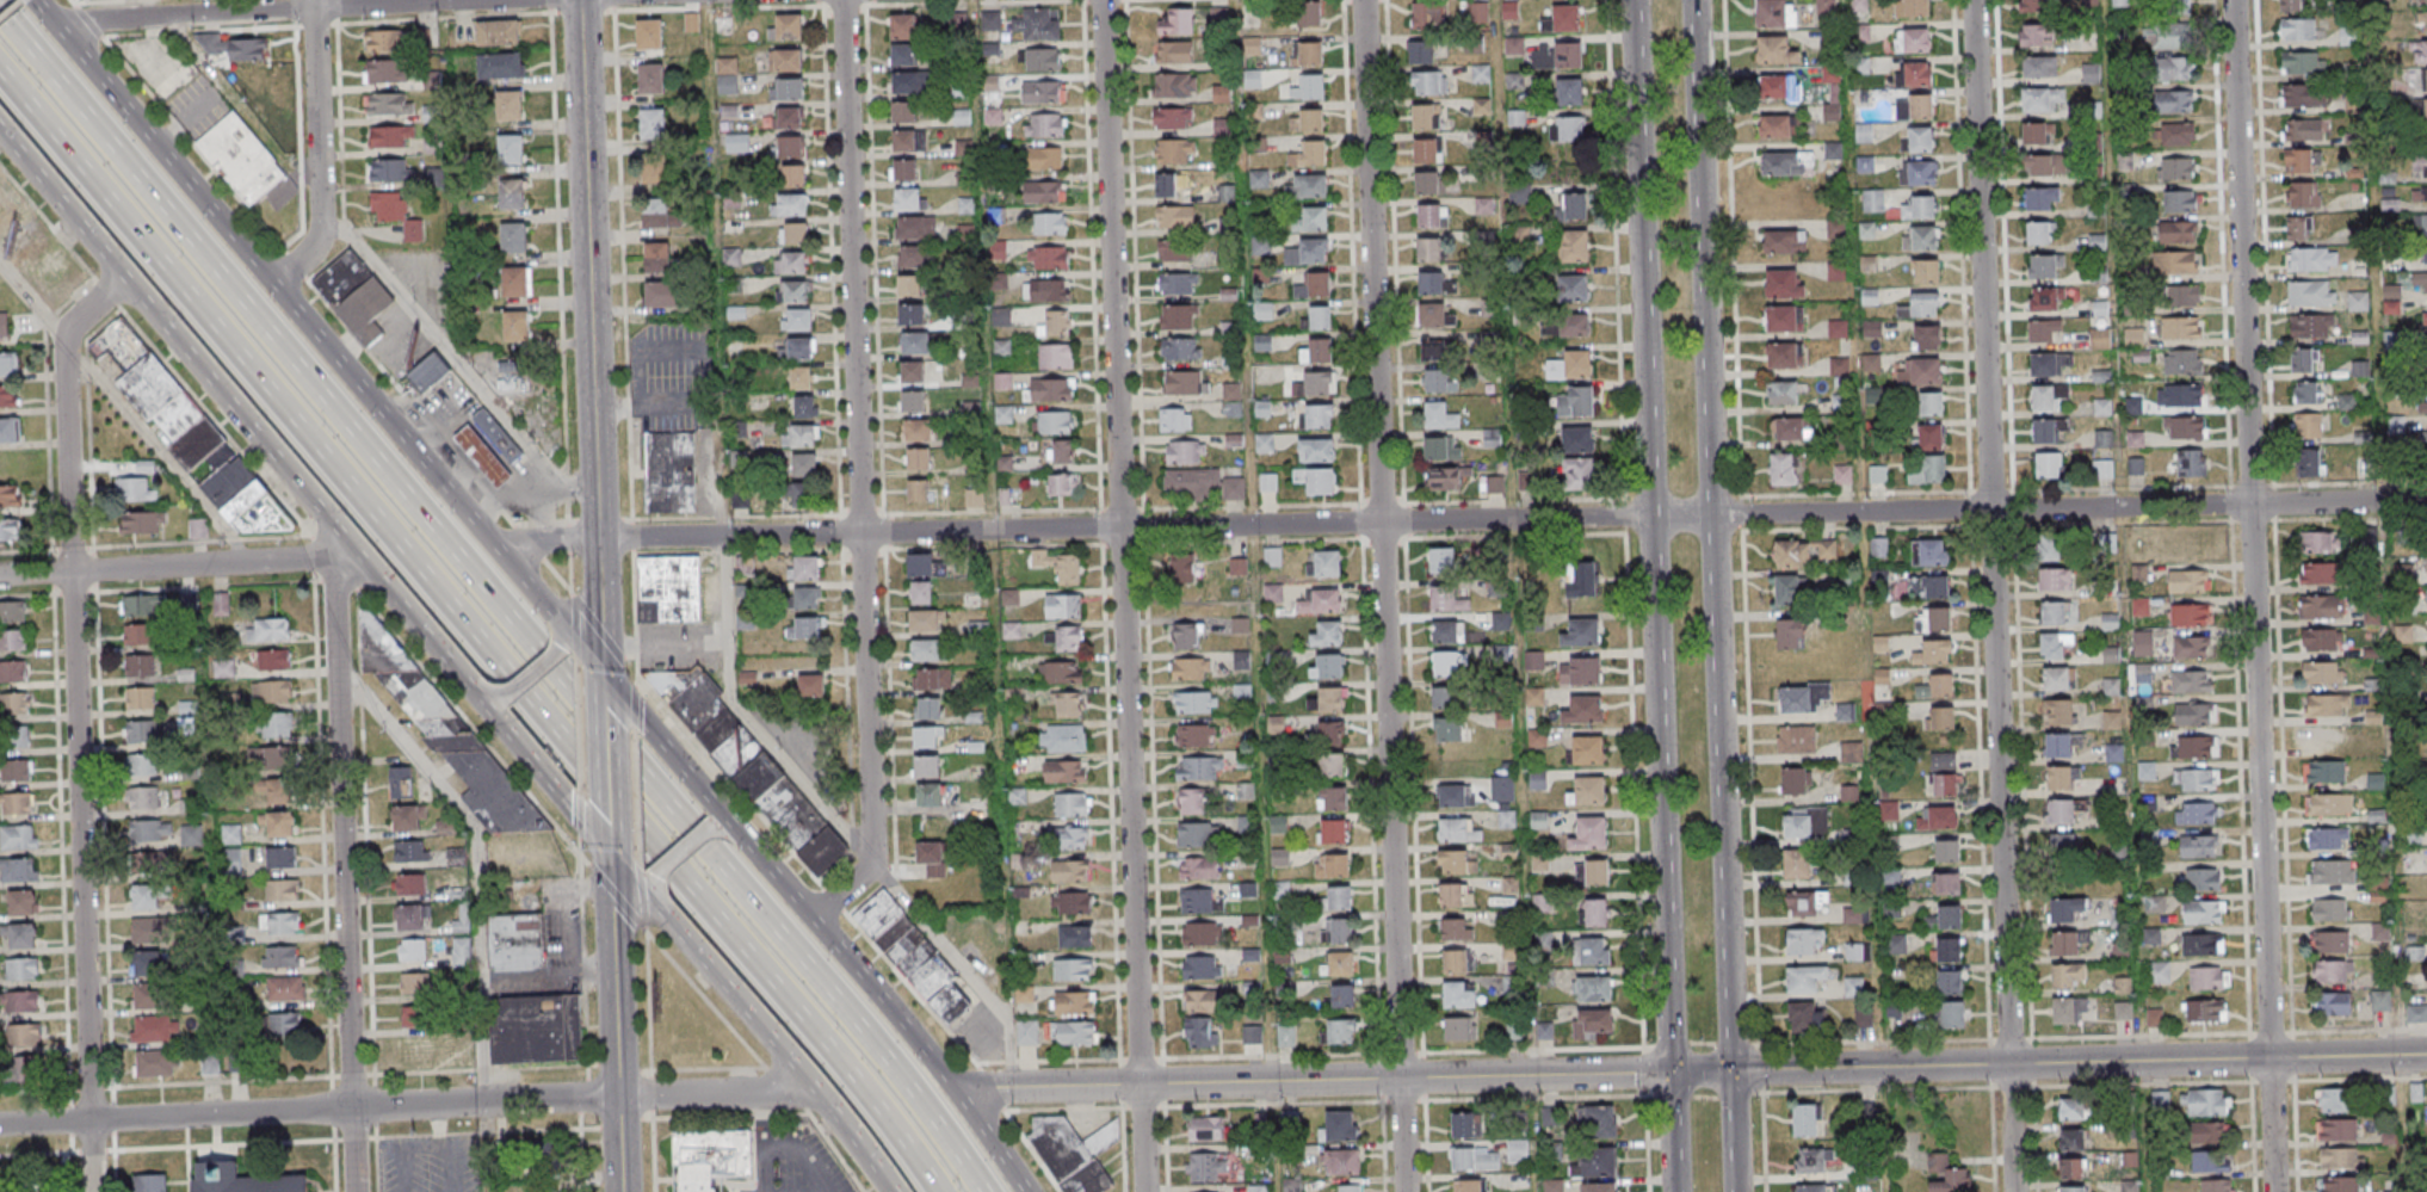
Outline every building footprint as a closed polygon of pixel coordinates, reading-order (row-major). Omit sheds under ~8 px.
[(1756,28),(1795,28),(1795,0),(1756,0),(1756,28)] [(1832,16),(1835,0),(1820,0),(1817,13),(1832,16)] [(1895,17),(1929,17),(1929,0),(1895,0),(1895,17)] [(2048,13),(2048,0),(2020,0),(2020,13),(2048,13)] [(2154,14),(2190,14),(2190,0),(2154,0),(2154,14)] [(2279,13),(2302,13),(2302,0),(2279,0),(2279,13)] [(1298,1),(1298,26),(1322,26),(1322,1),(1298,1)] [(1443,3),(1412,3),(1412,29),(1443,29),(1443,3)] [(1488,23),(1488,3),(1468,3),(1468,23),(1488,23)] [(1579,30),(1579,5),(1554,5),(1554,20),(1542,20),(1542,30),(1579,30)] [(1193,8),(1170,8),(1170,20),(1159,20),(1159,34),(1193,34),(1193,8)] [(1001,12),(981,12),(981,29),(1001,29),(1001,12)] [(802,14),(777,14),(777,27),(767,27),(767,39),(802,39),(802,14)] [(891,39),(916,39),(916,14),(891,14),(891,39)] [(966,30),(966,16),(950,15),(949,30),(966,30)] [(715,19),(715,35),(731,35),(731,19),(715,19)] [(2280,20),(2280,41),(2315,41),(2315,20),(2280,20)] [(659,21),(638,21),(638,48),(659,48),(659,21)] [(520,22),(476,22),(476,47),(520,47),(520,22)] [(2191,48),(2191,24),(2151,24),(2151,48),(2191,48)] [(2056,47),(2056,25),(2020,25),(2020,47),(2056,47)] [(1929,29),(1894,29),(1894,52),(1929,52),(1929,29)] [(2340,45),(2354,46),(2356,30),(2341,29),(2340,45)] [(364,52),(408,52),(408,30),(364,30),(364,52)] [(220,40),(220,34),(202,35),(203,61),(265,59),(265,39),(220,40)] [(1788,50),(1788,36),(1758,36),(1758,63),(1799,63),(1799,50),(1788,50)] [(1434,41),(1409,41),(1409,63),(1434,63),(1434,41)] [(2409,42),(2410,64),(2426,63),(2426,41),(2409,42)] [(1158,63),(1191,63),(1191,42),(1158,42),(1158,63)] [(1323,65),(1323,42),(1292,42),(1292,65),(1323,65)] [(1582,67),(1582,43),(1532,43),(1532,67),(1582,67)] [(890,44),(890,66),(915,66),(915,44),(890,44)] [(999,53),(999,45),(989,45),(989,53),(999,53)] [(1025,48),(1025,70),(1060,70),(1060,48),(1025,48)] [(802,71),(802,49),(768,49),(768,71),(802,71)] [(2323,73),(2323,52),(2281,52),(2281,73),(2323,73)] [(522,79),(522,54),(479,54),(479,79),(522,79)] [(2056,57),(2022,57),(2022,78),(2056,78),(2056,57)] [(2193,81),(2193,57),(2156,57),(2156,81),(2193,81)] [(738,94),(738,58),(717,58),(717,94),(738,94)] [(364,83),(406,83),(406,60),(364,60),(364,83)] [(198,73),(188,61),(155,91),(165,102),(198,73)] [(1932,63),(1896,63),(1896,86),(1932,86),(1932,63)] [(2100,83),(2100,63),(2082,63),(2082,84),(2100,83)] [(639,64),(639,94),(664,94),(664,64),(639,64)] [(1472,64),(1472,82),(1490,82),(1490,64),(1472,64)] [(1839,120),(1839,67),(1825,67),(1825,120),(1839,120)] [(892,95),(919,95),(919,72),(892,72),(892,95)] [(1446,94),(1446,72),(1412,72),(1412,94),(1446,94)] [(1196,74),(1153,74),(1153,97),(1196,97),(1196,74)] [(1324,99),(1324,74),(1301,74),(1301,88),(1290,88),(1290,99),(1324,99)] [(1761,101),(1799,101),(1799,75),(1761,75),(1761,101)] [(998,92),(998,77),(985,77),(985,92),(998,92)] [(770,99),(803,99),(803,78),(770,78),(770,99)] [(1556,104),(1582,104),(1582,78),(1556,78),(1556,104)] [(1022,81),(1022,103),(1063,103),(1063,81),(1022,81)] [(2320,84),(2280,84),(2280,107),(2320,107),(2320,84)] [(1228,86),(1215,87),(1215,101),(1229,101),(1228,86)] [(2021,89),(2021,113),(2055,113),(2055,102),(2065,102),(2065,89),(2021,89)] [(523,91),(498,91),(498,121),(523,121),(523,91)] [(2193,91),(2157,91),(2157,112),(2193,112),(2193,91)] [(412,114),(412,94),(364,94),(364,114),(412,114)] [(1934,95),(1898,95),(1898,119),(1934,119),(1934,95)] [(917,122),(917,101),(891,102),(891,122),(917,122)] [(1411,104),(1411,129),(1440,129),(1440,104),(1411,104)] [(803,107),(773,107),(773,129),(803,129),(803,107)] [(666,109),(641,109),(641,139),(666,139),(666,109)] [(1153,129),(1192,129),(1192,109),(1153,109),(1153,129)] [(1300,118),(1290,118),(1290,130),(1323,130),(1323,109),(1300,109),(1300,118)] [(969,124),(969,111),(953,111),(953,124),(969,124)] [(195,145),(249,209),(288,176),(233,112),(195,145)] [(1025,137),(1065,137),(1065,114),(1025,114),(1025,137)] [(1799,115),(1759,115),(1759,137),(1799,137),(1799,115)] [(1583,116),(1550,116),(1550,142),(1583,142),(1583,116)] [(2283,119),(2283,140),(2323,140),(2323,119),(2283,119)] [(2022,123),(2022,145),(2049,145),(2049,123),(2022,123)] [(2160,145),(2194,145),(2194,123),(2160,123),(2160,145)] [(415,139),(415,126),(369,126),(369,147),(407,147),(407,139),(415,139)] [(1933,152),(1933,127),(1909,127),(1909,141),(1902,141),(1902,152),(1933,152)] [(925,130),(892,130),(892,151),(925,151),(925,130)] [(750,134),(725,134),(725,152),(750,152),(750,134)] [(524,164),(524,135),(499,135),(499,164),(524,164)] [(802,136),(772,136),(772,158),(802,158),(802,136)] [(1441,139),(1412,139),(1412,162),(1441,162),(1441,139)] [(1326,165),(1326,140),(1301,140),(1301,153),(1287,153),(1287,165),(1326,165)] [(1192,165),(1192,141),(1156,141),(1156,165),(1192,165)] [(1029,169),(1062,169),(1062,147),(1029,147),(1029,169)] [(2284,172),(2314,172),(2314,161),(2321,161),(2321,150),(2284,150),(2284,172)] [(1813,175),(1813,153),(1761,153),(1761,175),(1813,175)] [(2065,156),(2026,156),(2026,178),(2065,178),(2065,156)] [(2413,177),(2426,177),(2426,156),(2413,156),(2413,177)] [(643,184),(667,183),(666,157),(642,158),(643,184)] [(916,180),(916,159),(892,159),(892,180),(916,180)] [(2195,159),(2159,159),(2159,178),(2195,178),(2195,159)] [(371,160),(371,181),(415,181),(415,167),(410,167),(410,160),(371,160)] [(1936,185),(1936,162),(1900,162),(1900,185),(1936,185)] [(783,186),(805,186),(805,165),(783,164),(783,186)] [(1415,194),(1440,194),(1440,172),(1415,172),(1415,194)] [(1177,174),(1155,174),(1155,199),(1177,199),(1177,174)] [(1327,175),(1290,175),(1290,198),(1327,198),(1327,175)] [(525,209),(525,179),(499,179),(499,209),(525,209)] [(1064,181),(1024,181),(1024,203),(1064,203),(1064,181)] [(2319,182),(2288,182),(2288,207),(2319,207),(2319,182)] [(2412,186),(2412,207),(2426,207),(2426,186),(2412,186)] [(894,188),(894,210),(925,210),(925,188),(894,188)] [(2025,212),(2058,212),(2058,189),(2025,189),(2025,212)] [(1863,190),(1863,212),(1884,212),(1884,190),(1863,190)] [(2197,191),(2165,191),(2165,212),(2197,212),(2197,191)] [(424,242),(424,219),(408,219),(408,192),(372,192),(372,221),(404,221),(404,242),(424,242)] [(807,215),(807,193),(771,193),(771,215),(807,215)] [(1587,193),(1562,193),(1562,220),(1587,220),(1587,193)] [(1935,196),(1912,196),(1912,206),(1901,206),(1901,218),(1935,218),(1935,196)] [(669,198),(642,198),(642,228),(669,228),(669,198)] [(1446,228),(1446,205),(1417,205),(1417,228),(1446,228)] [(1194,227),(1194,206),(1155,206),(1155,227),(1194,227)] [(1292,220),(1292,231),(1328,231),(1328,206),(1304,206),(1304,220),(1292,220)] [(1035,212),(1035,234),(1066,234),(1066,212),(1035,212)] [(935,216),(896,216),(896,239),(935,239),(935,216)] [(2311,217),(2287,217),(2287,240),(2311,240),(2311,217)] [(2054,222),(2027,222),(2027,245),(2054,245),(2054,222)] [(501,223),(501,253),(527,253),(527,223),(501,223)] [(787,223),(787,244),(808,244),(808,223),(787,223)] [(2160,244),(2197,244),(2197,223),(2160,223),(2160,244)] [(1938,250),(1938,226),(1903,226),(1903,250),(1938,250)] [(1559,230),(1559,262),(1588,262),(1588,230),(1559,230)] [(1806,253),(1805,230),(1764,231),(1764,253),(1806,253)] [(2104,246),(2104,237),(2094,237),(2094,246),(2104,246)] [(1329,264),(1329,239),(1296,239),(1296,249),(1284,249),(1284,264),(1329,264)] [(1441,239),(1416,239),(1416,262),(1441,262),(1441,239)] [(1157,240),(1157,261),(1191,261),(1191,240),(1157,240)] [(644,243),(644,273),(669,273),(669,243),(644,243)] [(924,246),(897,246),(897,268),(924,268),(924,246)] [(1028,247),(1028,268),(1068,268),(1068,247),(1028,247)] [(364,350),(384,334),(374,320),(395,304),(354,249),(311,281),(364,350)] [(2288,249),(2288,272),(2338,272),(2338,249),(2288,249)] [(774,273),(807,273),(807,252),(774,252),(774,273)] [(2153,275),(2198,275),(2198,253),(2153,253),(2153,275)] [(2058,266),(2063,266),(2063,255),(2029,255),(2029,278),(2058,278),(2058,266)] [(1938,259),(1913,259),(1913,282),(1938,282),(1938,259)] [(2366,277),(2366,261),(2351,261),(2351,277),(2366,277)] [(531,296),(531,267),(503,267),(503,297),(531,296)] [(2104,282),(2105,270),(2095,269),(2094,282),(2104,282)] [(1766,270),(1766,297),(1805,297),(1805,283),(1797,283),(1797,270),(1766,270)] [(1444,272),(1418,272),(1418,294),(1444,294),(1444,272)] [(2412,272),(2412,285),(2423,285),(2423,295),(2426,295),(2426,272),(2412,272)] [(1197,273),(1159,273),(1159,293),(1197,293),(1197,273)] [(1295,286),(1295,297),(1330,297),(1330,273),(1308,273),(1308,286),(1295,286)] [(1588,302),(1588,276),(1558,276),(1558,302),(1588,302)] [(921,277),(897,277),(897,298),(921,298),(921,277)] [(1068,279),(1024,279),(1024,301),(1068,301),(1068,279)] [(810,302),(810,281),(777,281),(777,302),(810,302)] [(646,307),(681,307),(681,282),(646,282),(646,307)] [(2337,291),(2329,291),(2329,282),(2287,282),(2287,307),(2337,307),(2337,291)] [(2402,313),(2401,286),(2383,286),(2384,314),(2402,313)] [(2165,308),(2200,308),(2200,287),(2165,287),(2165,308)] [(2030,288),(2030,311),(2064,311),(2064,288),(2030,288)] [(2349,311),(2369,311),(2369,292),(2349,292),(2349,311)] [(1940,293),(1911,293),(1911,306),(1898,306),(1898,317),(1940,317),(1940,293)] [(1497,316),(1497,301),(1481,301),(1481,316),(1497,316)] [(1420,326),(1455,326),(1455,316),(1444,316),(1444,303),(1420,303),(1420,326)] [(898,305),(898,326),(924,326),(924,305),(898,305)] [(1197,329),(1197,305),(1161,305),(1161,329),(1197,329)] [(1804,305),(1767,305),(1767,331),(1804,331),(1804,305)] [(1310,329),(1331,329),(1331,306),(1310,306),(1310,329)] [(811,308),(781,308),(781,330),(811,330),(811,308)] [(1070,335),(1070,310),(1045,311),(1046,335),(1070,335)] [(503,311),(503,343),(530,343),(530,311),(503,311)] [(0,315),(0,339),(8,339),(8,315),(0,315)] [(1589,337),(1589,315),(1560,315),(1560,337),(1589,337)] [(2335,315),(2289,315),(2289,338),(2335,338),(2335,315)] [(148,353),(117,317),(86,344),(86,351),(94,360),(104,352),(123,375),(148,353)] [(2201,340),(2201,318),(2161,318),(2161,340),(2201,340)] [(2062,332),(2062,320),(2029,320),(2029,343),(2054,343),(2054,332),(2062,332)] [(1941,326),(1915,326),(1915,349),(1941,349),(1941,326)] [(2110,348),(2110,327),(2090,327),(2090,348),(2110,348)] [(2144,328),(2125,328),(2125,348),(2144,348),(2144,328)] [(2383,332),(2383,348),(2400,348),(2400,332),(2383,332)] [(900,356),(931,356),(931,335),(900,335),(900,356)] [(814,338),(780,338),(780,359),(814,359),(814,338)] [(1200,338),(1161,338),(1161,360),(1200,360),(1200,338)] [(1332,362),(1332,339),(1301,339),(1301,362),(1332,362)] [(1421,360),(1445,360),(1445,340),(1421,340),(1421,360)] [(1803,343),(1767,343),(1767,368),(1803,368),(1803,343)] [(1072,344),(1039,344),(1039,368),(1072,368),(1072,344)] [(2314,348),(2290,348),(2290,374),(2314,374),(2314,348)] [(1592,378),(1592,349),(1564,349),(1564,361),(1547,361),(1547,378),(1592,378)] [(2203,375),(2203,350),(2164,350),(2164,375),(2203,375)] [(14,375),(0,376),(0,352),(14,352),(14,375)] [(180,389),(148,352),(148,353),(123,375),(112,383),(144,420),(149,416),(180,389)] [(2031,354),(2031,378),(2062,378),(2062,366),(2073,366),(2073,354),(2031,354)] [(1830,357),(1830,377),(1849,377),(1849,357),(1830,357)] [(1941,384),(1941,359),(1900,359),(1900,384),(1941,384)] [(413,389),(443,375),(437,360),(406,374),(413,389)] [(519,362),(497,365),(499,377),(521,374),(519,362)] [(924,363),(901,363),(901,385),(924,385),(924,363)] [(811,366),(791,366),(791,388),(811,388),(811,366)] [(1422,369),(1422,393),(1451,393),(1451,369),(1422,369)] [(1206,394),(1206,371),(1165,371),(1165,394),(1206,394)] [(1335,372),(1304,372),(1304,384),(1293,384),(1293,396),(1335,396),(1335,372)] [(1074,379),(1024,379),(1024,401),(1073,401),(1074,379)] [(1766,405),(1798,405),(1798,382),(1766,382),(1766,405)] [(2293,405),(2318,405),(2318,382),(2293,382),(2293,405)] [(14,406),(0,407),(0,385),(10,384),(11,397),(14,397),(14,406)] [(2203,385),(2158,385),(2158,407),(2203,407),(2203,385)] [(2032,386),(2032,412),(2056,412),(2056,398),(2069,398),(2069,386),(2032,386)] [(1594,387),(1561,387),(1561,417),(1594,417),(1594,387)] [(202,414),(180,389),(149,416),(169,441),(202,414)] [(2419,391),(2419,413),(2426,413),(2426,391),(2419,391)] [(925,413),(925,393),(902,393),(902,413),(925,413)] [(1943,416),(1943,393),(1921,393),(1921,416),(1943,416)] [(814,416),(814,396),(787,396),(787,416),(814,416)] [(2111,415),(2111,399),(2094,399),(2094,415),(2111,415)] [(1425,428),(1459,428),(1459,414),(1447,414),(1447,401),(1425,401),(1425,428)] [(1333,428),(1333,405),(1304,405),(1304,428),(1333,428)] [(508,463),(521,452),(481,407),(469,418),(508,463)] [(1159,431),(1191,431),(1191,408),(1159,408),(1159,431)] [(1038,434),(1073,434),(1073,412),(1038,412),(1038,434)] [(221,443),(224,440),(202,414),(169,441),(163,447),(185,473),(202,458),(221,443)] [(2293,414),(2293,439),(2322,439),(2322,414),(2293,414)] [(14,441),(13,415),(7,415),(7,416),(0,417),(0,442),(14,441)] [(2387,435),(2404,435),(2404,416),(2387,416),(2387,435)] [(2205,439),(2205,417),(2165,417),(2165,439),(2205,439)] [(1772,418),(1772,441),(1811,441),(1811,418),(1772,418)] [(2033,419),(2033,444),(2055,444),(2055,431),(2067,431),(2067,419),(2033,419)] [(903,441),(934,441),(934,420),(903,420),(903,441)] [(510,475),(465,422),(450,436),(495,488),(510,475)] [(782,425),(782,446),(817,446),(817,425),(782,425)] [(1943,450),(1943,425),(1920,425),(1920,450),(1943,450)] [(1594,453),(1594,428),(1562,428),(1562,453),(1594,453)] [(2111,446),(2111,432),(2097,432),(2097,446),(2111,446)] [(696,513),(696,434),(646,434),(646,513),(696,513)] [(1256,434),(1256,452),(1274,452),(1274,434),(1256,434)] [(1458,459),(1458,437),(1424,437),(1424,459),(1458,459)] [(1299,438),(1299,461),(1333,461),(1333,438),(1299,438)] [(1074,463),(1073,441),(1043,441),(1044,464),(1074,463)] [(1205,464),(1205,441),(1166,441),(1166,464),(1205,464)] [(212,470),(202,458),(221,443),(231,455),(224,459),(212,470)] [(930,469),(930,448),(906,448),(906,469),(930,469)] [(2178,449),(2178,476),(2206,476),(2206,449),(2178,449)] [(2324,449),(2299,449),(2299,476),(2324,476),(2324,449)] [(817,475),(817,453),(792,453),(792,475),(817,475)] [(1771,485),(1796,485),(1796,453),(1771,453),(1771,485)] [(2060,453),(2036,453),(2036,480),(2060,480),(2060,453)] [(1908,483),(1945,483),(1945,455),(1922,455),(1922,469),(1908,469),(1908,483)] [(196,486),(212,470),(224,459),(228,463),(236,456),(246,465),(243,468),(253,478),(216,511),(196,486)] [(1595,459),(1564,459),(1564,490),(1595,490),(1595,459)] [(2092,460),(2092,477),(2113,477),(2113,460),(2092,460)] [(1851,483),(1851,465),(1836,465),(1836,483),(1851,483)] [(1870,465),(1870,482),(1887,482),(1887,465),(1870,465)] [(1460,490),(1460,467),(1427,467),(1427,490),(1460,490)] [(1164,469),(1165,497),(1208,496),(1208,488),(1223,488),(1223,500),(1245,500),(1245,478),(1220,478),(1220,468),(1164,469)] [(1333,494),(1333,468),(1294,468),(1294,481),(1308,481),(1308,494),(1333,494)] [(1261,473),(1261,491),(1276,491),(1276,473),(1261,473)] [(1047,496),(1074,496),(1074,474),(1047,474),(1047,496)] [(112,478),(144,477),(144,489),(154,489),(154,501),(113,501),(112,478)] [(266,490),(255,477),(253,478),(216,511),(227,524),(266,490)] [(1504,492),(1504,477),(1487,477),(1487,492),(1504,492)] [(907,480),(907,501),(927,501),(927,480),(907,480)] [(791,508),(814,507),(813,483),(791,484),(791,508)] [(18,507),(0,508),(0,485),(14,484),(14,494),(18,494),(18,507)] [(984,508),(984,489),(965,489),(965,508),(984,508)] [(227,524),(266,490),(295,524),(292,532),(237,536),(227,524)] [(165,511),(165,524),(156,524),(156,533),(118,535),(117,523),(119,523),(119,512),(165,511)] [(21,541),(0,541),(0,519),(16,519),(16,521),(18,521),(18,529),(21,529),(21,541)] [(186,519),(187,538),(205,538),(205,519),(186,519)] [(2300,553),(2337,553),(2337,532),(2300,532),(2300,553)] [(2039,561),(2060,561),(2060,536),(2039,536),(2039,561)] [(1810,541),(1774,541),(1774,567),(1810,567),(1810,541)] [(1948,566),(1948,541),(1914,541),(1914,566),(1948,566)] [(1819,542),(1819,558),(1835,558),(1835,542),(1819,542)] [(1429,548),(1429,575),(1456,575),(1456,548),(1429,548)] [(1282,566),(1282,549),(1264,549),(1264,566),(1282,566)] [(1081,584),(1081,551),(1031,552),(1031,567),(1056,567),(1056,584),(1081,584)] [(1340,551),(1307,551),(1307,576),(1340,576),(1340,551)] [(907,576),(947,576),(947,563),(934,563),(934,554),(907,554),(907,576)] [(1169,583),(1194,583),(1194,554),(1169,554),(1169,583)] [(638,556),(638,623),(701,623),(701,556),(638,556)] [(788,582),(820,582),(820,558),(793,558),(793,570),(788,570),(788,582)] [(1567,562),(1567,597),(1596,597),(1596,562),(1567,562)] [(2337,584),(2337,563),(2300,563),(2300,584),(2337,584)] [(2039,591),(2071,591),(2071,568),(2039,568),(2039,591)] [(2168,570),(2168,592),(2209,592),(2209,570),(2168,570)] [(1775,575),(1775,606),(1801,606),(1801,575),(1775,575)] [(1950,577),(1923,577),(1923,599),(1950,599),(1950,577)] [(931,582),(910,582),(910,604),(931,604),(931,582)] [(1431,612),(1456,612),(1456,586),(1431,586),(1431,612)] [(817,589),(791,589),(791,611),(817,611),(817,589)] [(1297,612),(1341,612),(1341,589),(1309,589),(1309,601),(1297,601),(1297,612)] [(119,595),(162,593),(162,605),(152,605),(152,614),(122,617),(122,606),(119,606),(119,595)] [(194,593),(194,611),(177,611),(177,593),(194,593)] [(210,593),(211,616),(227,616),(226,593),(210,593)] [(1082,594),(1046,594),(1046,618),(1082,618),(1082,594)] [(2340,595),(2299,595),(2299,619),(2340,619),(2340,595)] [(2150,615),(2150,598),(2132,598),(2132,615),(2150,615)] [(21,620),(0,621),(0,601),(21,600),(23,613),(20,613),(21,620)] [(2041,624),(2065,624),(2065,601),(2041,601),(2041,624)] [(2170,604),(2170,626),(2209,626),(2209,604),(2170,604)] [(1918,608),(1918,631),(1951,631),(1951,608),(1918,608)] [(358,609),(365,609),(416,671),(371,672),(359,672),(358,609)] [(909,632),(943,632),(943,610),(909,610),(909,632)] [(283,617),(283,618),(285,619),(285,626),(284,629),(286,628),(288,638),(245,641),(243,629),(252,629),(252,619),(283,617)] [(787,618),(787,639),(820,639),(820,618),(787,618)] [(1560,634),(1560,645),(1600,645),(1600,619),(1571,619),(1571,634),(1560,634)] [(1777,649),(1804,649),(1804,620),(1777,620),(1777,649)] [(1341,621),(1318,621),(1318,634),(1310,634),(1310,645),(1341,645),(1341,621)] [(1433,643),(1459,643),(1459,621),(1433,621),(1433,643)] [(152,623),(153,644),(122,646),(121,634),(122,634),(122,625),(152,623)] [(1199,623),(1170,623),(1170,649),(1199,649),(1199,623)] [(1083,650),(1083,626),(1055,626),(1055,650),(1083,650)] [(2412,626),(2395,626),(2395,643),(2412,643),(2412,626)] [(24,650),(24,640),(23,640),(21,629),(0,630),(0,651),(24,650)] [(2302,650),(2338,650),(2338,629),(2302,629),(2302,650)] [(2135,631),(2135,655),(2153,655),(2153,631),(2135,631)] [(2064,659),(2064,645),(2073,645),(2073,633),(2041,633),(2041,659),(2064,659)] [(2208,637),(2172,637),(2172,657),(2208,657),(2208,637)] [(911,640),(911,662),(946,662),(946,640),(911,640)] [(1951,640),(1924,640),(1924,653),(1912,653),(1912,664),(1951,664),(1951,640)] [(255,650),(255,671),(283,669),(283,668),(289,668),(288,660),(286,660),(288,657),(288,654),(286,651),(286,649),(255,650)] [(1459,651),(1434,651),(1434,676),(1459,676),(1459,651)] [(123,655),(123,675),(152,675),(150,654),(123,655)] [(1342,677),(1342,654),(1318,654),(1318,666),(1310,666),(1310,678),(1342,677)] [(1172,679),(1209,679),(1209,658),(1172,658),(1172,679)] [(1600,684),(1600,658),(1559,658),(1559,684),(1600,684)] [(231,678),(231,660),(210,660),(211,678),(231,678)] [(23,681),(24,679),(24,671),(23,668),(23,661),(0,662),(0,682),(23,681)] [(1082,661),(1042,661),(1042,683),(1082,683),(1082,661)] [(2303,684),(2341,684),(2341,662),(2303,662),(2303,684)] [(696,663),(672,682),(659,666),(648,675),(814,884),(849,856),(696,663)] [(2076,689),(2076,667),(2043,667),(2043,689),(2076,689)] [(174,669),(175,681),(192,681),(192,668),(174,669)] [(916,669),(916,691),(953,691),(953,669),(916,669)] [(457,717),(416,671),(371,672),(410,719),(457,717)] [(2213,671),(2171,671),(2171,692),(2213,692),(2213,671)] [(824,697),(824,674),(798,674),(798,697),(824,697)] [(1954,697),(1954,674),(1930,674),(1930,685),(1915,685),(1915,697),(1954,697)] [(288,679),(289,697),(285,697),(285,702),(258,703),(258,697),(249,698),(248,684),(257,683),(257,681),(288,679)] [(2104,694),(2119,694),(2119,679),(2104,679),(2104,694)] [(1830,684),(1779,684),(1779,712),(1820,712),(1820,701),(1830,701),(1830,684)] [(123,687),(123,709),(152,709),(152,687),(123,687)] [(1342,687),(1317,687),(1317,710),(1342,710),(1342,687)] [(1460,707),(1460,687),(1431,687),(1431,707),(1460,707)] [(24,714),(0,715),(0,693),(23,692),(24,698),(27,698),(29,706),(24,706),(24,714)] [(1082,692),(1051,692),(1051,717),(1082,717),(1082,692)] [(1213,712),(1213,692),(1175,692),(1175,712),(1213,712)] [(237,693),(239,711),(220,711),(218,693),(237,693)] [(2305,695),(2305,717),(2349,717),(2349,695),(2305,695)] [(1601,723),(1601,696),(1572,696),(1572,710),(1561,710),(1561,723),(1601,723)] [(914,699),(914,721),(942,721),(942,699),(914,699)] [(2073,699),(2044,699),(2044,725),(2073,725),(2073,699)] [(175,702),(177,715),(196,714),(194,700),(175,702)] [(2216,704),(2175,704),(2175,726),(2216,726),(2216,704)] [(1955,730),(1955,707),(1927,707),(1927,730),(1955,730)] [(290,711),(290,729),(288,729),(288,736),(260,737),(260,731),(253,731),(253,723),(259,722),(258,712),(290,711)] [(424,736),(410,719),(457,717),(470,734),(424,736)] [(1434,741),(1463,741),(1463,718),(1434,718),(1434,741)] [(123,721),(124,745),(135,745),(135,742),(155,741),(154,719),(123,721)] [(1319,721),(1319,734),(1308,734),(1308,746),(1344,746),(1344,721),(1319,721)] [(1175,747),(1214,747),(1214,724),(1175,724),(1175,747)] [(25,747),(24,725),(0,726),(0,748),(25,747)] [(1085,725),(1045,725),(1045,752),(1085,752),(1085,725)] [(1816,726),(1778,726),(1778,753),(1816,753),(1816,726)] [(940,749),(940,728),(913,728),(913,749),(940,749)] [(2342,729),(2306,729),(2306,751),(2342,751),(2342,729)] [(431,753),(438,752),(482,749),(483,749),(470,734),(424,736),(416,736),(431,753)] [(2045,759),(2072,759),(2072,734),(2045,734),(2045,759)] [(173,735),(174,751),(193,749),(193,735),(173,735)] [(1603,736),(1572,736),(1572,763),(1603,763),(1603,736)] [(2219,759),(2219,737),(2177,737),(2177,759),(2219,759)] [(1863,742),(1840,742),(1840,763),(1863,763),(1863,742)] [(2121,745),(2107,746),(2108,762),(2121,761),(2121,745)] [(245,748),(289,746),(290,767),(255,770),(255,758),(246,759),(245,748)] [(482,749),(551,829),(487,833),(458,797),(468,789),(438,752),(482,749)] [(154,754),(154,774),(125,776),(125,754),(154,754)] [(1320,777),(1345,777),(1345,754),(1320,754),(1320,777)] [(1931,754),(1931,771),(1956,771),(1956,754),(1931,754)] [(914,779),(943,779),(943,757),(914,757),(914,779)] [(1221,780),(1221,757),(1177,757),(1177,780),(1221,780)] [(26,780),(0,781),(0,761),(26,759),(26,767),(27,768),(27,778),(26,780)] [(1086,761),(1044,761),(1044,782),(1086,782),(1086,761)] [(2346,784),(2346,763),(2304,763),(2304,784),(2346,784)] [(387,766),(408,766),(409,798),(388,799),(387,766)] [(179,767),(179,780),(197,779),(196,767),(179,767)] [(1806,768),(1782,768),(1782,794),(1806,794),(1806,768)] [(2071,768),(2047,768),(2047,792),(2071,792),(2071,768)] [(1545,771),(1531,771),(1531,788),(1545,788),(1545,771)] [(2219,792),(2219,771),(2173,771),(2173,792),(2219,792)] [(1957,775),(1932,775),(1932,796),(1957,796),(1957,775)] [(2383,776),(2369,776),(2369,788),(2383,789),(2383,776)] [(265,790),(266,804),(290,802),(288,777),(265,778),(265,780),(251,780),(251,791),(265,790)] [(1491,801),(1514,801),(1514,777),(1491,777),(1491,801)] [(1568,791),(1568,804),(1605,804),(1605,777),(1577,777),(1577,791),(1568,791)] [(945,807),(945,785),(916,785),(916,807),(945,807)] [(1439,807),(1474,807),(1474,785),(1439,785),(1439,807)] [(125,789),(125,788),(155,786),(156,808),(126,809),(126,807),(125,805),(125,801),(123,801),(122,789),(125,789)] [(1318,810),(1348,810),(1348,788),(1318,788),(1318,810)] [(1205,789),(1175,789),(1175,814),(1205,814),(1205,789)] [(29,814),(0,815),(0,803),(0,793),(27,792),(29,814)] [(1090,793),(1055,793),(1055,816),(1090,816),(1090,793)] [(2353,795),(2305,795),(2305,817),(2353,817),(2353,795)] [(177,799),(178,813),(198,813),(197,798),(177,799)] [(2074,825),(2074,801),(2046,800),(2046,825),(2074,825)] [(390,805),(390,809),(389,811),(389,817),(391,819),(391,830),(416,830),(416,820),(425,820),(425,804),(390,805)] [(2216,825),(2216,804),(2175,804),(2175,825),(2216,825)] [(1827,838),(1827,807),(1783,807),(1783,838),(1827,838)] [(1917,817),(1917,829),(1957,829),(1957,807),(1927,807),(1927,817),(1917,817)] [(264,815),(255,815),(255,824),(265,823),(265,836),(290,835),(290,824),(292,822),(291,816),(289,814),(289,810),(264,811),(264,815)] [(1571,817),(1571,850),(1606,850),(1606,817),(1571,817)] [(1439,841),(1481,841),(1481,829),(1472,829),(1472,818),(1439,818),(1439,841)] [(126,820),(158,820),(158,822),(168,822),(168,834),(158,835),(158,840),(137,841),(137,842),(126,844),(126,820)] [(433,820),(434,836),(455,835),(453,820),(433,820)] [(1318,820),(1318,843),(1347,843),(1347,820),(1318,820)] [(1177,823),(1177,847),(1217,847),(1217,823),(1177,823)] [(35,848),(0,849),(0,826),(29,824),(30,838),(33,838),(35,848)] [(178,826),(179,846),(199,846),(199,824),(178,826)] [(237,824),(239,844),(220,845),(218,826),(237,824)] [(1088,848),(1088,827),(1055,827),(1055,848),(1088,848)] [(2347,830),(2308,830),(2308,851),(2347,851),(2347,830)] [(2422,832),(2407,831),(2406,842),(2421,843),(2422,832)] [(2051,835),(2051,864),(2077,864),(2077,835),(2051,835)] [(2179,836),(2179,857),(2218,857),(2218,836),(2179,836)] [(420,851),(420,840),(391,841),(391,851),(390,853),(390,859),(393,861),(427,860),(427,851),(420,851)] [(1960,861),(1960,840),(1935,840),(1935,861),(1960,861)] [(946,842),(916,842),(916,866),(927,866),(927,878),(946,878),(946,842)] [(264,848),(264,869),(294,867),(292,846),(264,848)] [(239,847),(240,877),(218,877),(217,848),(239,847)] [(444,847),(445,866),(463,865),(463,847),(444,847)] [(1783,879),(1811,879),(1811,849),(1783,849),(1783,879)] [(129,873),(129,852),(155,851),(155,850),(167,850),(168,863),(156,863),(156,872),(129,873)] [(1474,850),(1439,850),(1439,873),(1474,873),(1474,850)] [(1350,854),(1316,854),(1316,877),(1350,877),(1350,854)] [(1179,857),(1179,880),(1218,880),(1218,857),(1179,857)] [(36,882),(0,883),(0,859),(30,858),(31,871),(36,870),(36,882)] [(1089,860),(1050,860),(1050,882),(1089,882),(1089,860)] [(1609,885),(1609,860),(1577,860),(1577,885),(1609,885)] [(2310,861),(2310,885),(2355,885),(2355,861),(2310,861)] [(2186,869),(2186,890),(2221,890),(2221,869),(2186,869)] [(395,896),(394,889),(389,889),(389,882),(395,882),(395,875),(424,873),(424,895),(395,896)] [(1960,873),(1932,873),(1932,894),(1960,894),(1960,873)] [(264,901),(263,881),(296,879),(296,888),(294,888),(294,900),(264,901)] [(2388,903),(2388,882),(2371,882),(2371,903),(2388,903)] [(1473,883),(1440,883),(1440,907),(1473,907),(1473,883)] [(130,884),(154,884),(169,884),(169,897),(155,898),(155,908),(130,909),(130,897),(128,896),(128,890),(130,888),(130,884)] [(1323,886),(1323,910),(1351,910),(1351,886),(1323,886)] [(447,901),(446,888),(464,887),(464,900),(447,901)] [(0,894),(0,901),(6,901),(7,915),(31,914),(30,902),(32,900),(32,894),(30,891),(30,889),(5,890),(6,894),(0,894)] [(1181,913),(1224,913),(1224,900),(1212,900),(1212,889),(1181,889),(1181,913)] [(885,890),(854,914),(946,1032),(977,1008),(885,890)] [(1787,892),(1787,917),(1817,917),(1816,904),(1828,904),(1828,891),(1787,892)] [(1091,913),(1091,892),(1052,892),(1052,913),(1091,913)] [(241,910),(240,898),(222,898),(222,912),(241,910)] [(2088,898),(2050,898),(2050,922),(2075,922),(2075,911),(2088,911),(2088,898)] [(1607,899),(1585,899),(1585,926),(1607,926),(1607,899)] [(2311,920),(2350,920),(2350,899),(2311,899),(2311,920)] [(185,913),(184,900),(205,900),(205,913),(185,913)] [(2183,922),(2225,922),(2225,901),(2183,901),(2183,922)] [(394,908),(394,904),(419,903),(419,904),(428,904),(428,918),(421,918),(421,929),(395,931),(395,920),(389,920),(389,908),(394,908)] [(457,903),(465,903),(467,933),(449,934),(449,921),(457,920),(457,903)] [(1962,929),(1962,906),(1937,906),(1937,918),(1924,918),(1924,929),(1962,929)] [(1844,923),(1867,923),(1867,909),(1844,909),(1844,923)] [(257,914),(258,929),(266,929),(266,935),(292,933),(292,929),(296,929),(296,912),(257,914)] [(488,916),(542,913),(545,964),(543,964),(543,968),(498,970),(496,966),(492,966),(488,916)] [(173,915),(126,918),(126,922),(129,921),(130,933),(128,933),(128,943),(166,940),(165,929),(173,929),(173,915)] [(1354,917),(1326,917),(1326,944),(1354,944),(1354,917)] [(1471,940),(1471,918),(1441,918),(1441,940),(1471,940)] [(6,935),(0,936),(0,925),(6,925),(6,924),(31,922),(31,926),(33,927),(33,933),(31,935),(32,947),(7,949),(6,935)] [(1182,945),(1222,945),(1222,922),(1182,922),(1182,945)] [(1058,947),(1093,947),(1093,925),(1058,925),(1058,947)] [(241,926),(242,944),(222,945),(221,926),(241,926)] [(1786,956),(1813,956),(1813,942),(1824,942),(1824,929),(1786,929),(1786,956)] [(2349,931),(2312,931),(2312,953),(2349,953),(2349,931)] [(2078,932),(2050,932),(2050,955),(2078,955),(2078,932)] [(2182,955),(2224,955),(2224,934),(2182,934),(2182,955)] [(1887,952),(1906,952),(1906,936),(1887,936),(1887,952)] [(451,949),(450,938),(468,937),(470,966),(450,966),(449,949),(451,949)] [(1610,964),(1610,937),(1574,937),(1574,964),(1610,964)] [(400,938),(400,944),(396,944),(396,961),(424,961),(424,938),(400,938)] [(1962,938),(1933,938),(1933,961),(1962,961),(1962,938)] [(1870,943),(1845,943),(1845,959),(1870,959),(1870,943)] [(2113,958),(2127,959),(2127,945),(2113,945),(2113,958)] [(263,958),(263,947),(294,946),(294,957),(297,957),(297,966),(264,968),(264,966),(259,966),(258,958),(263,958)] [(156,949),(158,975),(132,975),(131,963),(130,962),(129,955),(132,952),(132,950),(156,949)] [(1468,972),(1468,949),(1442,949),(1442,972),(1468,972)] [(1329,975),(1354,975),(1354,952),(1329,952),(1329,975)] [(1182,956),(1182,978),(1221,978),(1221,956),(1182,956)] [(1,959),(2,980),(32,978),(32,975),(35,974),(35,957),(1,959)] [(223,977),(223,959),(241,959),(241,977),(223,977)] [(1092,959),(1054,959),(1054,981),(1092,981),(1092,959)] [(2353,983),(2353,961),(2312,961),(2312,983),(2353,983)] [(2147,983),(2170,983),(2170,962),(2147,962),(2147,983)] [(2086,964),(2050,964),(2050,989),(2076,989),(2076,981),(2086,981),(2086,964)] [(1787,967),(1787,994),(1817,994),(1817,980),(1828,980),(1828,967),(1787,967)] [(2189,989),(2230,989),(2230,967),(2189,967),(2189,989)] [(1962,970),(1937,970),(1937,994),(1962,994),(1962,970)] [(399,974),(399,982),(397,982),(397,994),(427,993),(426,992),(436,992),(434,983),(426,983),(425,972),(399,974)] [(265,977),(265,1001),(303,1000),(302,986),(299,986),(298,976),(265,977)] [(1611,1001),(1611,977),(1572,977),(1572,1001),(1611,1001)] [(1844,997),(1864,997),(1864,977),(1844,977),(1844,997)] [(130,983),(130,988),(129,989),(129,996),(131,999),(131,1000),(128,1000),(128,1008),(132,1008),(132,1009),(167,1007),(167,999),(175,999),(174,986),(161,986),(161,982),(130,983)] [(1475,982),(1444,982),(1444,1008),(1475,1008),(1475,982)] [(1332,1007),(1354,1007),(1354,984),(1332,984),(1332,1007)] [(1028,987),(1016,989),(1019,1002),(1031,1000),(1028,987)] [(1,1006),(0,1006),(0,994),(1,994),(1,992),(33,990),(35,1007),(31,1008),(32,1012),(2,1013),(1,1006)] [(1183,1011),(1222,1011),(1222,990),(1183,990),(1183,1011)] [(1094,1016),(1094,993),(1053,993),(1053,1016),(1094,1016)] [(2350,993),(2313,993),(2313,1015),(2350,1015),(2350,993)] [(500,998),(580,995),(581,1060),(493,1062),(492,1012),(500,1012),(500,998)] [(2053,1024),(2077,1024),(2077,1016),(2076,1016),(2076,1010),(2084,1010),(2084,998),(2053,998),(2053,1024)] [(2227,1000),(2186,1000),(2186,1021),(2227,1021),(2227,1000)] [(1816,1002),(1789,1002),(1789,1033),(1824,1033),(1824,1010),(1816,1010),(1816,1002)] [(1965,1027),(1965,1002),(1937,1002),(1937,1027),(1965,1027)] [(399,1006),(400,1015),(399,1015),(399,1027),(428,1027),(427,1005),(399,1006)] [(2407,1022),(2426,1022),(2426,1006),(2407,1006),(2407,1022)] [(1573,1038),(1613,1038),(1613,1009),(1573,1009),(1573,1038)] [(2147,1026),(2162,1026),(2162,1009),(2147,1009),(2147,1026)] [(296,1013),(296,1024),(299,1024),(299,1033),(265,1034),(265,1033),(257,1033),(255,1017),(266,1015),(266,1014),(296,1013)] [(131,1017),(131,1031),(126,1032),(128,1043),(168,1042),(167,1032),(175,1032),(175,1021),(167,1021),(167,1014),(131,1017)] [(1185,1046),(1214,1046),(1214,1017),(1185,1017),(1185,1046)] [(1475,1017),(1445,1017),(1444,1040),(1475,1040),(1475,1017)] [(1356,1019),(1321,1019),(1321,1044),(1356,1044),(1356,1019)] [(1038,1022),(1017,1022),(1017,1046),(1038,1046),(1038,1022)] [(4,1024),(4,1046),(33,1045),(33,1040),(37,1040),(37,1023),(4,1024)] [(1094,1023),(1052,1023),(1052,1045),(1094,1045),(1094,1023)] [(1277,1046),(1295,1046),(1295,1025),(1277,1025),(1277,1046)] [(1261,1043),(1261,1026),(1244,1026),(1244,1043),(1261,1043)] [(400,1039),(400,1048),(400,1061),(428,1060),(428,1038),(400,1039)] [(227,1071),(226,1046),(241,1046),(242,1071),(227,1071)] [(134,1066),(134,1051),(168,1050),(168,1056),(178,1056),(178,1067),(169,1067),(171,1076),(134,1077),(134,1076),(130,1076),(130,1067),(134,1066)] [(198,1055),(198,1075),(216,1075),(216,1054),(198,1055)] [(35,1080),(0,1082),(0,1067),(11,1067),(11,1056),(33,1055),(35,1080)] [(2422,1083),(2410,1083),(2410,1101),(2422,1101),(2422,1083)] [(2315,1088),(2315,1112),(2350,1112),(2350,1088),(2315,1088)] [(2230,1090),(2181,1090),(2181,1115),(2230,1115),(2230,1090)] [(2169,1091),(2151,1091),(2151,1107),(2169,1107),(2169,1091)] [(2058,1120),(2089,1120),(2089,1098),(2058,1098),(2058,1120)] [(1821,1104),(1793,1104),(1793,1137),(1821,1137),(1821,1104)] [(1616,1105),(1586,1105),(1586,1137),(1616,1137),(1616,1105)] [(1542,1125),(1559,1125),(1559,1107),(1542,1107),(1542,1125)] [(1063,1191),(1105,1191),(1114,1186),(1096,1156),(1124,1139),(1114,1121),(1081,1141),(1061,1109),(1034,1126),(1036,1131),(1028,1135),(1063,1191)] [(1320,1111),(1320,1141),(1357,1141),(1357,1111),(1320,1111)] [(1451,1137),(1475,1137),(1475,1112),(1451,1112),(1451,1137)] [(1188,1141),(1222,1141),(1222,1117),(1188,1117),(1188,1141)] [(2357,1119),(2316,1119),(2316,1141),(2357,1141),(2357,1119)] [(2230,1122),(2191,1122),(2191,1144),(2230,1144),(2230,1122)] [(2084,1151),(2084,1129),(2060,1129),(2060,1151),(2084,1151)] [(718,1178),(719,1191),(670,1191),(668,1132),(747,1130),(749,1176),(718,1178)] [(1527,1140),(1508,1140),(1508,1162),(1527,1162),(1527,1140)] [(505,1141),(505,1157),(493,1159),(492,1141),(505,1141)] [(530,1142),(531,1172),(557,1169),(555,1141),(530,1142)] [(1499,1147),(1451,1147),(1451,1170),(1499,1170),(1499,1147)] [(1616,1175),(1616,1147),(1581,1147),(1581,1163),(1570,1163),(1570,1175),(1616,1175)] [(1795,1172),(1825,1172),(1825,1148),(1795,1148),(1795,1172)] [(2320,1149),(2320,1169),(2362,1169),(2362,1148),(2320,1149)] [(1320,1174),(1360,1174),(1360,1150),(1320,1150),(1320,1174)] [(2192,1172),(2231,1172),(2231,1152),(2192,1152),(2192,1172)] [(1226,1153),(1187,1153),(1187,1182),(1226,1182),(1226,1153)] [(1969,1168),(1950,1168),(1950,1153),(1928,1153),(1928,1191),(1969,1191),(1969,1168)] [(2086,1158),(2059,1159),(2060,1178),(2087,1178),(2086,1158)] [(315,1175),(316,1191),(200,1191),(199,1181),(204,1180),(203,1163),(245,1161),(246,1179),(315,1175)] [(172,1174),(173,1191),(138,1191),(137,1176),(172,1174)] [(2358,1177),(2321,1177),(2321,1191),(2358,1191),(2358,1177)] [(1457,1180),(1457,1191),(1487,1191),(1487,1180),(1457,1180)] [(1545,1180),(1545,1191),(1562,1191),(1562,1180),(1545,1180)] [(2201,1191),(2233,1191),(2233,1180),(2201,1180),(2201,1191)] [(1619,1183),(1582,1183),(1582,1191),(1619,1191),(1619,1183)]
